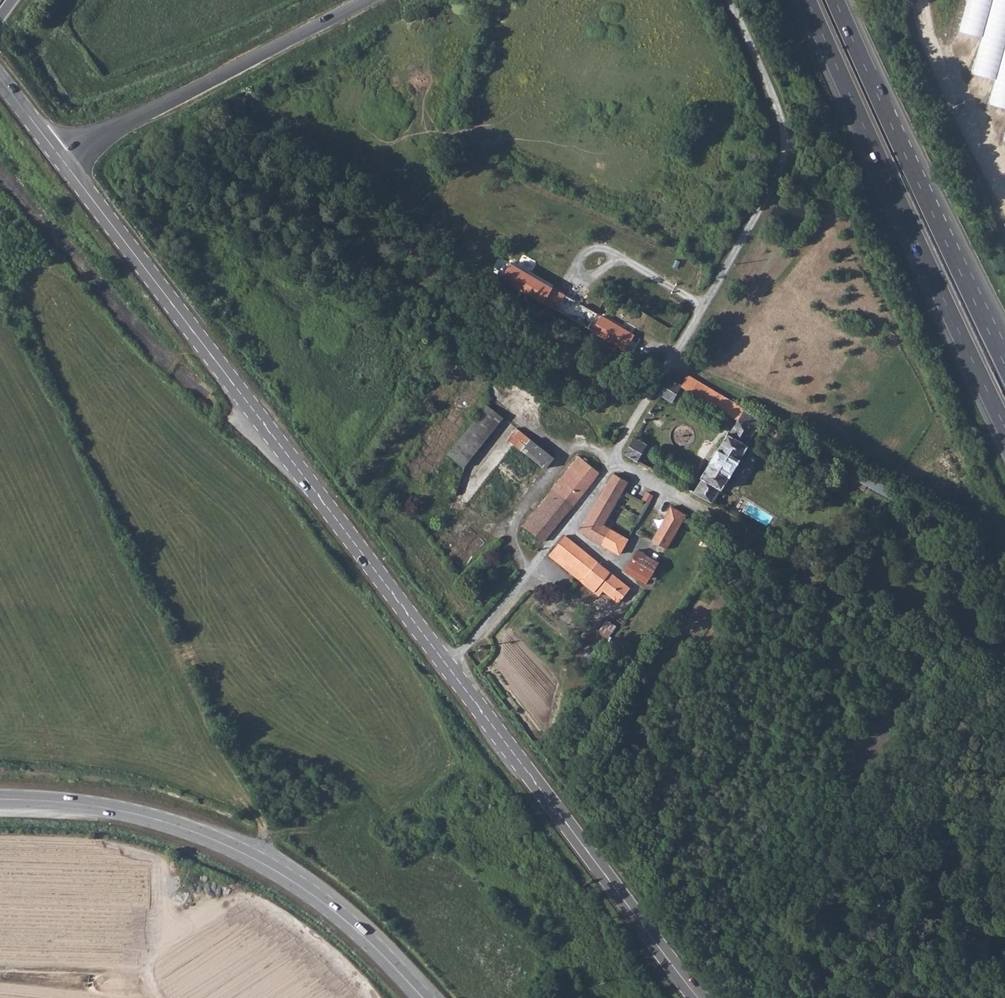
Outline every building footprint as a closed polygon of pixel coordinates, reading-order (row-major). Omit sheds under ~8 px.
[(959,30),(982,37),(972,73),(996,79),(989,103),(1004,108),(1004,0),(967,0),(959,30)] [(493,273),(502,278),(512,263),(502,257),(493,273)] [(502,278),(631,354),(639,338),(512,263),(502,278)] [(681,386),(739,419),(730,434),(721,447),(695,493),(712,503),(721,488),(723,489),(748,446),(746,445),(762,417),(689,374),(681,386)] [(660,395),(673,402),(681,386),(669,378),(660,395)] [(448,454),(464,467),(504,417),(488,404),(448,454)] [(568,427),(587,437),(590,429),(571,420),(568,427)] [(512,441),(542,465),(546,467),(554,457),(517,427),(509,438),(512,441)] [(626,454),(638,461),(647,445),(635,437),(626,454)] [(512,441),(464,501),(474,510),(486,496),(505,511),(542,465),(512,441)] [(524,525),(544,542),(561,521),(600,474),(580,457),(524,525)] [(471,466),(451,490),(463,499),(489,467),(483,463),(477,471),(471,466)] [(580,532),(602,545),(611,530),(604,525),(609,516),(628,483),(614,475),(580,532)] [(652,541),(667,549),(686,516),(671,508),(652,541)] [(517,534),(537,551),(544,542),(524,525),(517,534)] [(913,535),(926,541),(931,532),(919,526),(913,535)] [(602,545),(620,556),(629,540),(611,530),(602,545)] [(550,556),(599,597),(604,592),(618,604),(630,590),(566,536),(550,556)] [(652,541),(645,554),(638,551),(625,573),(646,585),(667,549),(652,541)] [(595,638),(604,646),(617,628),(609,621),(595,638)]
